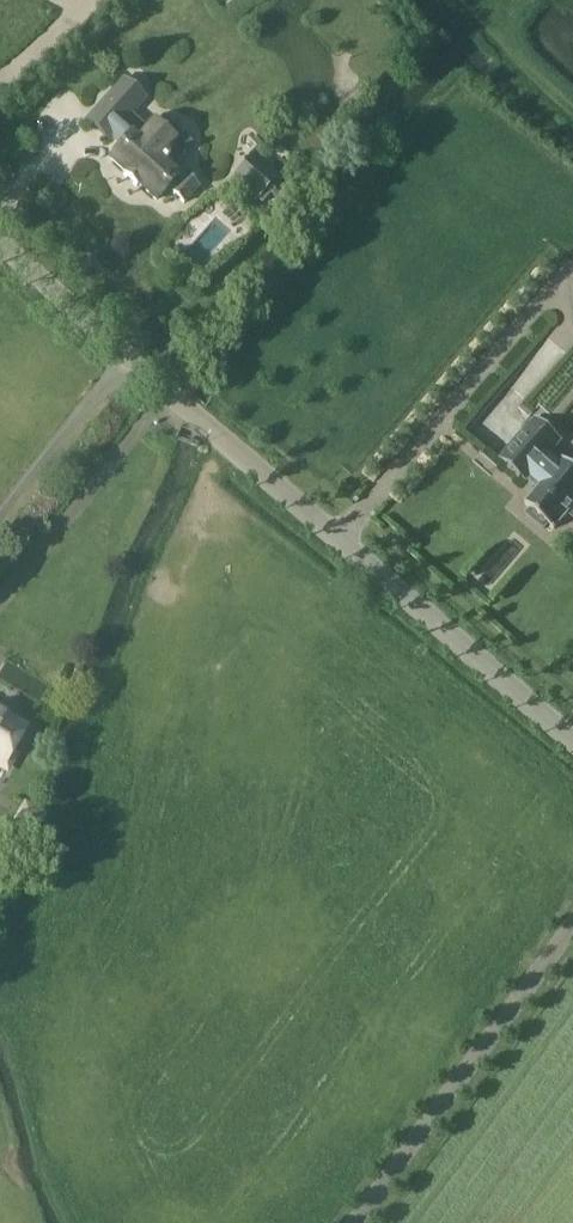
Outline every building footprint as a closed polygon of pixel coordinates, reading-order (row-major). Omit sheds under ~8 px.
[(145,102),(124,84),(88,123),(108,144),(112,139),(120,147),(109,160),(125,176),(123,179),(137,193),(140,189),(161,208),(171,196),(182,206),(200,185),(170,159),(183,144),(159,123),(157,127),(150,121),(139,133),(135,130),(132,133),(126,126),(145,102)] [(537,421),(503,460),(539,490),(526,506),(533,512),(528,517),(546,533),(552,526),(555,529),(568,514),(572,518),(572,468),(565,461),(561,466),(550,456),(562,442),(537,421)] [(28,726),(7,714),(8,712),(0,707),(0,768),(3,769),(28,726)]
